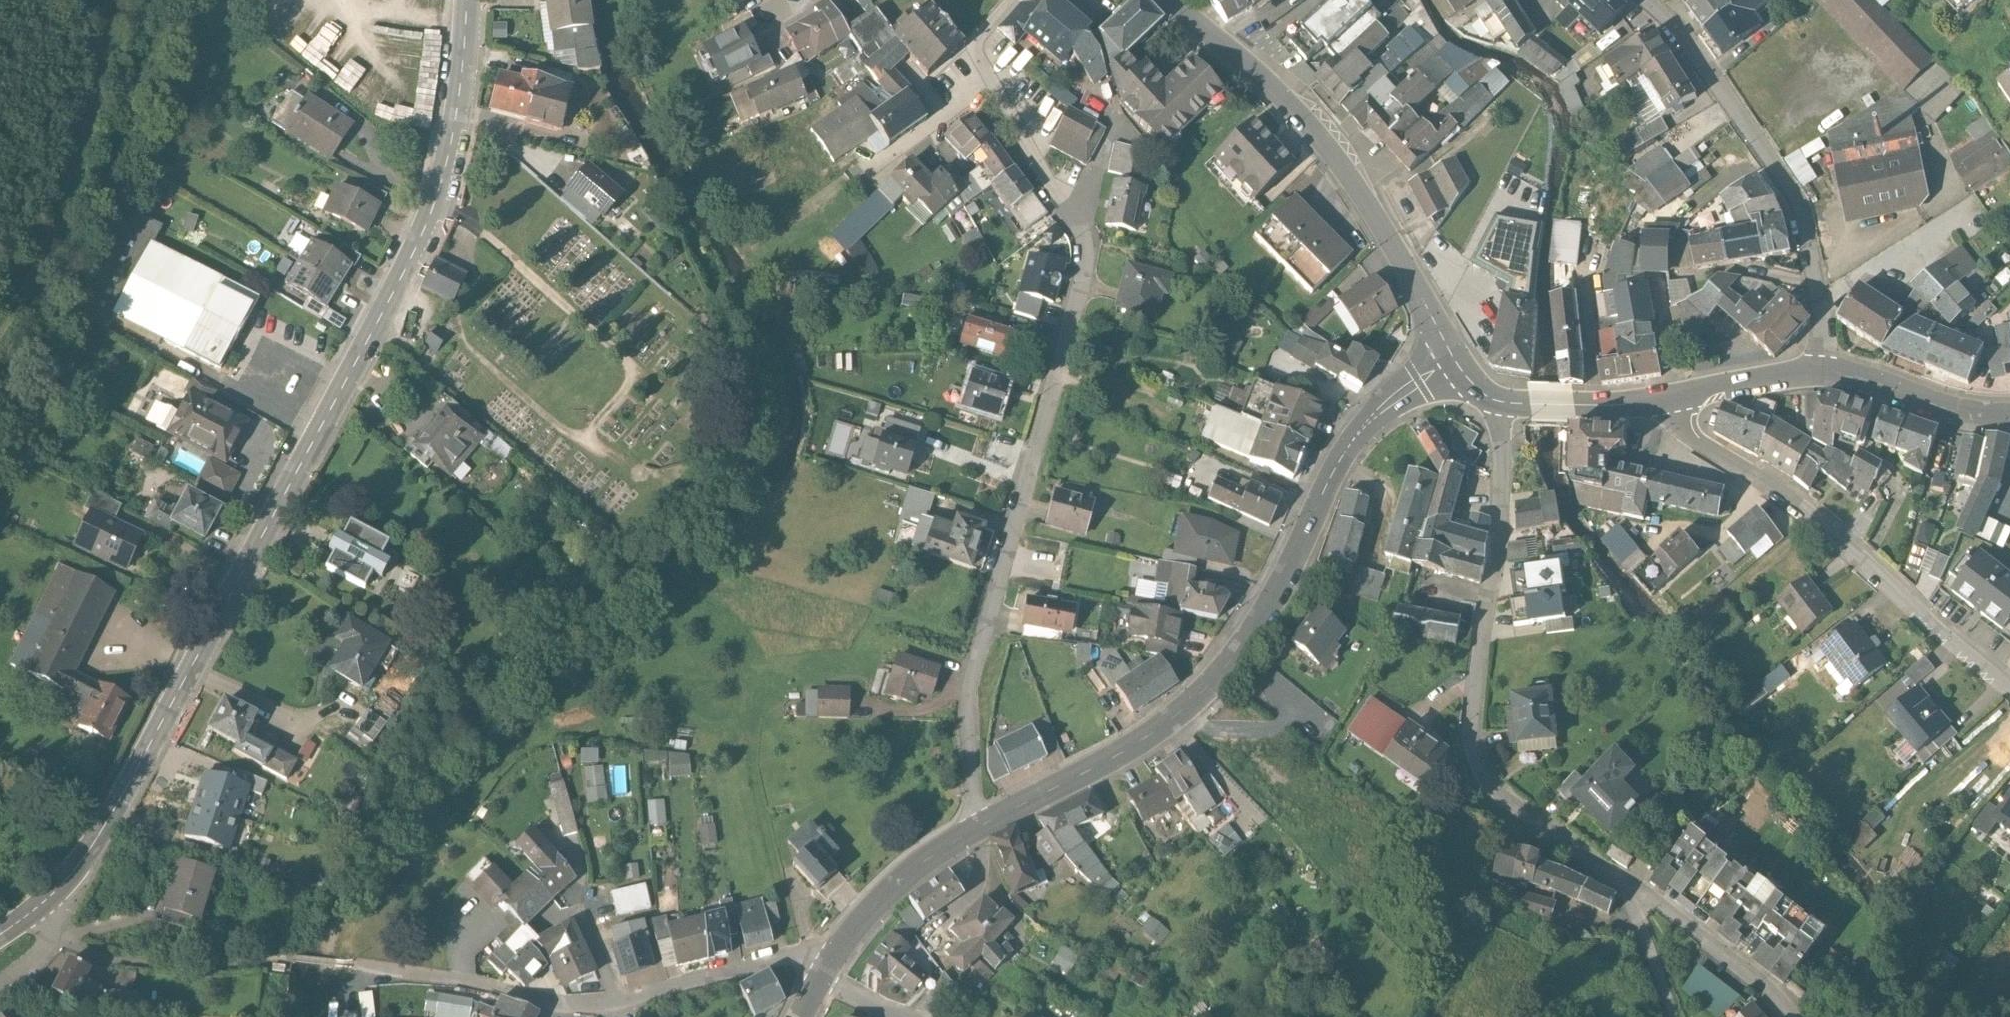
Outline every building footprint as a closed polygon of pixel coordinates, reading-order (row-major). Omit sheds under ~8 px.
[(553,11),(550,12),(556,54),(575,51),(578,72),(590,70),(601,67),(591,27),(587,0),(551,0),(553,11)] [(1086,30),(1052,1),(1053,0),(1023,0),(996,31),(1015,47),(1025,35),(1062,64),(1069,54),(1088,31),(1086,30)] [(1127,55),(1160,22),(1139,0),(1134,0),(1099,34),(1098,35),(1103,51),(1110,72),(1127,55)] [(1251,9),(1246,0),(1207,0),(1226,25),(1251,9)] [(1251,9),(1266,0),(1246,0),(1251,9)] [(1338,62),(1382,20),(1368,5),(1373,0),(1340,0),(1292,45),(1308,62),(1324,46),(1338,62)] [(1372,55),(1403,25),(1409,31),(1387,51),(1390,54),(1373,70),(1365,61),(1351,74),(1364,87),(1342,108),(1350,117),(1387,83),(1407,64),(1419,75),(1435,93),(1437,91),(1451,107),(1434,121),(1428,118),(1422,124),(1441,143),(1456,129),(1460,134),(1509,87),(1497,71),(1504,65),(1483,70),(1454,59),(1441,48),(1437,36),(1418,0),(1404,0),(1382,20),(1360,42),(1372,55)] [(1452,17),(1479,0),(1441,0),(1452,17)] [(1511,0),(1486,0),(1484,1),(1516,49),(1535,37),(1511,0)] [(1571,9),(1582,21),(1600,38),(1626,12),(1614,0),(1579,0),(1571,9)] [(1703,33),(1748,0),(1702,0),(1687,11),(1703,33)] [(1703,33),(1722,60),(1765,29),(1755,16),(1769,5),(1765,0),(1748,0),(1703,33)] [(1873,0),(1817,0),(1814,3),(1901,92),(1902,93),(1904,92),(1934,62),(1873,0)] [(1983,0),(1950,0),(1965,17),(1983,0)] [(814,10),(818,17),(820,16),(837,45),(849,38),(845,32),(827,4),(814,10)] [(1582,21),(1571,9),(1556,23),(1568,35),(1582,21)] [(868,67),(864,71),(873,81),(887,68),(891,72),(907,56),(893,40),(895,39),(891,33),(892,33),(875,10),(845,32),(849,38),(868,67)] [(950,33),(928,10),(914,22),(910,17),(897,30),(901,34),(895,39),(893,40),(907,56),(926,78),(961,47),(949,34),(950,33)] [(818,17),(786,35),(803,67),(837,45),(820,16),(818,17)] [(1097,53),(1103,51),(1098,35),(1099,34),(1098,27),(1086,30),(1088,31),(1069,54),(1092,87),(1105,77),(1097,53)] [(757,61),(742,31),(705,51),(719,79),(738,69),(739,70),(757,61)] [(1643,80),(1673,60),(1656,34),(1603,67),(1620,94),(1643,80)] [(1536,42),(1535,41),(1518,60),(1551,83),(1555,79),(1568,66),(1536,42)] [(1372,55),(1360,42),(1338,62),(1317,81),(1342,108),(1364,87),(1351,74),(1365,61),(1372,55)] [(1603,58),(1592,47),(1571,63),(1578,74),(1603,58)] [(1135,65),(1127,55),(1110,72),(1122,103),(1120,106),(1160,150),(1221,94),(1201,75),(1187,61),(1162,83),(1141,60),(1135,65)] [(1699,100),(1673,60),(1643,80),(1669,120),(1699,100)] [(1904,92),(1923,110),(1937,123),(1967,92),(1934,62),(1904,92)] [(1568,66),(1555,79),(1562,86),(1575,75),(1578,74),(1571,63),(1568,66)] [(857,100),(810,132),(833,164),(866,142),(877,156),(925,122),(907,96),(911,93),(891,72),(887,68),(873,81),(889,98),(867,114),(857,100)] [(793,74),(749,92),(754,102),(753,102),(759,117),(803,99),(793,74)] [(1407,137),(1422,124),(1416,117),(1422,112),(1418,108),(1435,93),(1419,75),(1398,95),(1387,83),(1350,117),(1341,126),(1354,138),(1363,130),(1364,131),(1368,127),(1385,145),(1399,131),(1403,136),(1405,135),(1407,137)] [(1581,85),(1575,75),(1562,86),(1559,88),(1572,116),(1585,109),(1575,90),(1581,85)] [(492,112),(528,121),(538,80),(524,76),(523,82),(501,77),(492,112)] [(570,88),(538,80),(528,121),(560,129),(570,88)] [(1074,101),(1056,86),(1048,95),(1069,111),(1074,101)] [(1999,95),(2009,111),(2009,88),(1999,95)] [(1832,150),(1833,159),(1920,141),(1913,119),(1923,110),(1904,92),(1902,93),(1901,92),(1829,136),(1832,150)] [(351,127),(307,98),(286,129),(330,158),(351,127)] [(1104,131),(1076,117),(1080,105),(1074,101),(1069,111),(1050,148),(1086,168),(1104,131)] [(989,143),(971,120),(944,141),(965,163),(989,143)] [(1632,156),(1669,133),(1662,121),(1624,144),(1632,156)] [(1967,133),(1975,145),(1993,134),(1984,122),(1967,133)] [(1441,143),(1422,124),(1407,137),(1405,135),(1403,136),(1399,131),(1385,145),(1410,172),(1441,143)] [(1292,168),(1252,125),(1214,160),(1254,203),(1292,168)] [(1995,132),(1993,134),(1975,145),(1952,160),(1973,193),(2009,170),(2009,156),(1995,132)] [(1786,164),(1804,193),(1821,183),(1809,164),(1832,150),(1829,136),(1786,164)] [(1920,141),(1833,159),(1847,226),(1919,211),(1932,201),(1920,141)] [(1646,186),(1648,185),(1646,182),(1673,163),(1662,149),(1631,172),(1646,186)] [(1705,169),(1693,151),(1674,164),(1687,182),(1705,169)] [(1468,188),(1454,162),(1410,186),(1429,221),(1449,210),(1451,212),(1468,188)] [(1674,164),(1673,163),(1646,182),(1648,185),(1666,211),(1685,197),(1694,191),(1687,182),(1674,164)] [(930,218),(942,208),(924,190),(930,184),(910,165),(888,187),(887,186),(879,193),(893,208),(892,209),(894,210),(903,202),(911,209),(915,204),(930,218)] [(624,194),(589,166),(571,189),(606,217),(624,194)] [(1714,181),(1705,169),(1687,182),(1694,191),(1685,197),(1688,200),(1714,181)] [(1012,172),(991,188),(1026,233),(1046,218),(1012,172)] [(939,173),(930,184),(924,190),(942,208),(953,196),(939,173)] [(1758,178),(1721,203),(1730,220),(1746,213),(1775,201),(1758,178)] [(1144,192),(1114,185),(1105,227),(1135,233),(1144,192)] [(379,206),(338,186),(324,215),(329,217),(330,224),(336,227),(342,223),(365,234),(379,206)] [(1784,218),(1775,201),(1746,213),(1751,224),(1784,218)] [(1346,260),(1288,204),(1253,239),(1311,296),(1346,260)] [(260,298),(154,240),(164,222),(136,207),(79,309),(107,326),(115,311),(221,369),(260,298)] [(1506,297),(1505,302),(1533,308),(1543,225),(1497,217),(1470,265),(1497,280),(1495,285),(1499,293),(1506,297)] [(1759,232),(1764,262),(1791,257),(1784,218),(1751,224),(1753,230),(1754,233),(1759,232)] [(1583,229),(1558,223),(1550,261),(1574,266),(1583,229)] [(1674,230),(1645,229),(1644,274),(1667,274),(1668,240),(1673,240),(1678,233),(1674,230)] [(1695,275),(1764,262),(1759,232),(1754,233),(1753,230),(1723,235),(1692,245),(1695,275)] [(312,243),(299,263),(339,287),(351,267),(312,243)] [(1962,248),(1941,267),(1959,288),(1978,272),(1981,270),(1962,248)] [(1062,270),(1027,260),(1018,297),(1052,306),(1054,299),(1052,298),(1053,293),(1056,292),(1058,289),(1059,286),(1058,283),(1057,281),(1058,277),(1060,277),(1062,270)] [(467,277),(435,262),(422,288),(453,304),(467,277)] [(339,287),(299,263),(286,284),(326,308),(339,287)] [(1941,267),(1914,290),(1917,293),(1932,311),(1933,310),(1957,290),(1959,288),(1941,267)] [(1167,277),(1123,269),(1116,307),(1135,310),(1135,314),(1153,317),(1158,291),(1164,292),(1167,277)] [(1959,288),(1957,290),(1933,310),(1951,332),(1978,310),(1968,298),(1987,282),(1978,272),(1959,288)] [(1625,279),(1605,280),(1607,306),(1608,306),(1610,318),(1621,317),(1623,330),(1653,328),(1647,289),(1626,292),(1625,279)] [(1393,313),(1372,282),(1338,304),(1358,335),(1393,313)] [(1903,316),(1862,288),(1838,324),(1878,350),(1882,353),(1906,317),(1903,316)] [(1917,293),(1903,316),(1906,317),(1919,324),(1932,311),(1917,293)] [(1553,321),(1578,318),(1576,296),(1550,299),(1553,321)] [(1719,312),(1750,338),(1773,313),(1754,297),(1746,307),(1733,296),(1719,312)] [(1813,323),(1785,299),(1773,313),(1750,338),(1778,363),(1813,323)] [(1533,308),(1505,302),(1491,364),(1495,369),(1531,375),(1536,310),(1533,308)] [(983,322),(967,317),(958,347),(1009,361),(1016,337),(1000,333),(1003,325),(983,320),(983,322)] [(1583,356),(1578,318),(1553,321),(1557,359),(1583,356)] [(1938,332),(1919,324),(1886,355),(1922,369),(1938,332)] [(1996,330),(2000,351),(1987,353),(1993,383),(2007,380),(2005,368),(2009,367),(2009,327),(1996,330)] [(1616,330),(1616,333),(1620,363),(1605,366),(1600,367),(1603,387),(1661,378),(1653,328),(1623,330),(1616,330)] [(436,354),(448,336),(438,329),(426,347),(436,354)] [(1985,352),(1938,332),(1922,369),(1969,389),(1985,352)] [(1620,363),(1616,333),(1602,335),(1605,366),(1620,363)] [(1361,391),(1376,363),(1352,350),(1346,362),(1302,338),(1290,359),(1312,371),(1313,369),(1335,381),(1337,378),(1361,391)] [(1582,386),(1583,356),(1557,359),(1561,386),(1582,386)] [(1009,388),(972,377),(963,408),(999,420),(1009,388)] [(237,417),(193,394),(189,396),(180,412),(167,405),(156,426),(223,461),(228,459),(236,442),(231,439),(239,424),(237,417)] [(1262,430),(1306,447),(1320,411),(1276,394),(1262,430)] [(1834,453),(1837,437),(1836,437),(1841,400),(1820,396),(1813,443),(1829,451),(1834,453)] [(1873,411),(1841,400),(1836,437),(1837,437),(1853,442),(1859,444),(1862,443),(1873,411)] [(1755,403),(1750,416),(1742,437),(1717,430),(1715,437),(1760,460),(1773,422),(1778,407),(1764,403),(1755,403)] [(1742,437),(1750,416),(1725,408),(1717,430),(1742,437)] [(482,443),(446,414),(432,431),(429,428),(415,445),(447,472),(457,460),(463,465),(482,443)] [(1896,451),(1905,422),(1884,415),(1874,444),(1896,451)] [(1809,444),(1773,422),(1760,460),(1793,480),(1809,449),(1811,446),(1809,444)] [(1938,433),(1905,422),(1896,451),(1909,456),(1904,468),(1923,478),(1938,433)] [(1606,477),(1609,465),(1611,457),(1626,450),(1627,429),(1570,426),(1568,471),(1606,477)] [(1306,447),(1262,430),(1248,466),(1292,483),(1306,447)] [(1442,476),(1449,465),(1451,457),(1436,434),(1422,444),(1442,475),(1442,476)] [(1981,470),(2003,474),(2009,440),(1988,436),(1986,443),(1981,470)] [(1882,467),(1859,455),(1859,456),(1849,451),(1853,442),(1837,437),(1834,453),(1845,458),(1844,460),(1854,465),(1851,471),(1874,483),(1877,484),(1882,467)] [(917,450),(883,438),(873,468),(877,469),(875,474),(889,479),(891,474),(907,479),(917,450)] [(1956,479),(1978,484),(1981,470),(1986,443),(1965,438),(1956,479)] [(1874,483),(1851,471),(1854,465),(1844,460),(1845,458),(1834,453),(1829,451),(1826,457),(1809,449),(1793,480),(1809,491),(1818,470),(1847,492),(1851,486),(1869,495),(1874,483)] [(198,484),(226,499),(238,476),(210,461),(198,484)] [(1428,520),(1453,516),(1466,470),(1449,465),(1442,476),(1441,476),(1441,479),(1428,520)] [(1643,519),(1648,502),(1642,501),(1649,474),(1609,465),(1606,477),(1603,492),(1574,485),(1579,505),(1643,519)] [(1387,553),(1415,561),(1422,540),(1428,520),(1441,479),(1413,470),(1387,553)] [(2000,485),(2003,474),(1981,470),(1978,484),(1975,490),(1958,532),(1974,539),(1984,518),(2000,485)] [(1693,512),(1699,485),(1649,474),(1642,501),(1648,502),(1693,512)] [(1245,494),(1216,482),(1208,501),(1269,527),(1281,499),(1249,485),(1245,494)] [(1718,518),(1722,501),(1724,490),(1699,485),(1693,512),(1718,518)] [(220,509),(189,493),(178,514),(155,502),(146,518),(170,531),(174,524),(204,540),(213,522),(219,525),(223,518),(217,515),(220,509)] [(1335,536),(1328,556),(1354,565),(1364,528),(1361,528),(1367,501),(1346,494),(1335,536)] [(1092,508),(1054,499),(1046,531),(1084,540),(1092,508)] [(1731,504),(1722,501),(1718,518),(1728,513),(1731,504)] [(1552,502),(1542,503),(1542,529),(1560,526),(1557,510),(1552,502)] [(1542,529),(1542,503),(1517,507),(1516,532),(1542,529)] [(1783,539),(1758,509),(1728,534),(1746,555),(1767,538),(1774,546),(1783,539)] [(125,527),(92,511),(75,546),(125,571),(139,542),(122,534),(125,527)] [(1428,520),(1422,540),(1486,559),(1489,518),(1475,514),(1469,531),(1450,525),(1453,516),(1428,520)] [(1984,518),(1974,539),(1989,545),(1998,525),(1984,518)] [(1210,527),(1182,521),(1175,555),(1230,566),(1236,538),(1210,527)] [(389,545),(350,524),(342,539),(337,536),(336,538),(337,538),(330,550),(329,551),(334,554),(326,570),(365,591),(373,575),(382,580),(383,579),(382,578),(389,566),(390,565),(381,560),(389,545)] [(921,532),(903,526),(896,546),(969,571),(983,532),(958,524),(954,534),(924,524),(921,532)] [(1645,557),(1632,572),(1652,592),(1698,554),(1680,532),(1650,559),(1645,557)] [(1480,581),(1486,559),(1422,540),(1415,561),(1480,581)] [(1929,550),(1915,544),(1906,568),(1920,573),(1940,581),(1950,559),(1929,550)] [(1981,555),(1974,564),(1965,557),(1950,577),(1959,584),(1952,593),(2003,632),(2009,623),(2009,576),(1981,555)] [(1349,577),(1354,565),(1328,556),(1324,568),(1349,577)] [(1189,570),(1157,564),(1153,585),(1168,588),(1163,614),(1180,618),(1181,613),(1185,590),(1189,570)] [(115,594),(60,566),(10,665),(64,692),(58,704),(83,717),(99,687),(75,675),(115,594)] [(1511,573),(1514,598),(1562,592),(1566,592),(1563,566),(1511,573)] [(1832,613),(1807,579),(1778,601),(1803,635),(1832,613)] [(1222,596),(1185,590),(1181,613),(1217,619),(1228,601),(1222,596)] [(1562,592),(1514,598),(1510,599),(1514,624),(1565,618),(1562,592)] [(1031,605),(1028,604),(1024,632),(1026,632),(1027,631),(1070,638),(1073,613),(1030,606),(1031,605)] [(1460,618),(1400,604),(1392,628),(1428,636),(1429,634),(1455,640),(1460,618)] [(1345,630),(1318,609),(1293,641),(1320,662),(1345,630)] [(1130,640),(1148,642),(1177,647),(1182,618),(1180,618),(1163,614),(1134,610),(1133,618),(1127,620),(1126,629),(1131,634),(1130,640)] [(398,653),(350,624),(340,639),(348,644),(332,670),(368,692),(383,668),(387,671),(398,653)] [(1886,666),(1855,627),(1823,653),(1853,691),(1886,666)] [(1175,659),(1177,647),(1148,642),(1146,655),(1175,659)] [(1114,688),(1131,676),(1115,654),(1096,667),(1112,690),(1115,689),(1114,688)] [(1176,685),(1158,658),(1131,676),(1114,688),(1115,689),(1132,715),(1176,685)] [(938,672),(898,661),(887,699),(913,706),(916,695),(930,700),(938,672)] [(1532,693),(1513,694),(1514,708),(1507,709),(1510,739),(1553,735),(1550,689),(1548,685),(1544,683),(1539,683),(1536,684),(1534,687),(1532,691),(1532,693)] [(127,701),(99,687),(83,717),(78,728),(91,734),(92,733),(107,741),(127,701)] [(1950,727),(1919,691),(1902,705),(1899,701),(1886,712),(1890,716),(1888,717),(1919,754),(1950,727)] [(1384,755),(1408,720),(1371,695),(1348,730),(1384,755)] [(256,717),(226,701),(210,730),(238,746),(235,752),(286,780),(297,760),(273,747),(271,750),(250,739),(253,734),(248,732),(256,717)] [(1421,729),(1408,720),(1384,755),(1424,782),(1448,747),(1439,741),(1437,744),(1419,731),(1421,729)] [(1047,723),(1030,731),(1045,760),(1058,753),(1047,723)] [(1010,777),(1045,760),(1030,731),(995,748),(1010,777)] [(1633,766),(1615,747),(1574,787),(1586,800),(1585,802),(1608,826),(1633,802),(1615,784),(1633,766)] [(1010,777),(995,748),(987,752),(987,770),(994,785),(1010,777)] [(1155,771),(1161,780),(1175,800),(1183,794),(1198,814),(1215,802),(1180,754),(1155,771)] [(206,774),(196,805),(238,819),(248,788),(206,774)] [(1175,800),(1161,780),(1133,796),(1147,820),(1177,803),(1175,800)] [(1039,822),(1068,860),(1086,850),(1072,831),(1103,815),(1091,795),(1062,809),(1039,822)] [(2000,811),(2002,813),(1995,823),(2009,833),(2009,797),(2000,811)] [(238,819),(196,805),(185,837),(227,851),(238,819)] [(1685,860),(1701,839),(1715,822),(1702,811),(1669,853),(1679,861),(1678,862),(1681,865),(1685,860)] [(1228,824),(1211,838),(1226,855),(1243,841),(1228,824)] [(798,860),(792,865),(816,890),(835,872),(826,862),(837,852),(823,838),(825,836),(821,832),(818,835),(809,825),(788,844),(800,857),(797,860),(798,860)] [(528,875),(552,901),(573,881),(555,856),(554,857),(544,845),(542,846),(530,831),(515,842),(525,854),(536,867),(528,875)] [(1014,832),(991,843),(1014,897),(1046,884),(1042,875),(1033,878),(1014,832)] [(1727,860),(1701,839),(1685,860),(1711,881),(1727,860)] [(1532,881),(1555,886),(1562,866),(1537,859),(1539,851),(1505,840),(1496,869),(1532,881)] [(1109,877),(1086,850),(1068,860),(1081,875),(1097,888),(1109,877)] [(484,860),(467,877),(496,907),(502,902),(523,927),(524,927),(552,901),(528,875),(512,890),(484,860)] [(1754,880),(1727,860),(1711,881),(1737,901),(1754,880)] [(179,864),(165,909),(193,918),(198,919),(211,874),(179,864)] [(1614,892),(1562,866),(1555,886),(1607,910),(1614,892)] [(947,875),(908,902),(923,923),(961,897),(947,875)] [(1757,876),(1754,880),(1737,901),(1736,903),(1740,906),(1741,904),(1748,909),(1745,913),(1752,918),(1775,890),(1757,876)] [(1792,903),(1775,890),(1752,918),(1759,923),(1754,930),(1765,938),(1771,930),(1781,917),(1792,903)] [(970,945),(998,916),(983,901),(950,936),(964,948),(950,963),(962,975),(980,956),(970,945)] [(762,906),(737,912),(741,931),(740,931),(745,951),(771,944),(767,929),(779,926),(774,907),(763,910),(762,906)] [(188,933),(193,918),(165,909),(161,924),(188,933)] [(1001,913),(998,916),(970,945),(980,956),(994,971),(1005,960),(1006,961),(1011,956),(1003,947),(997,953),(990,946),(1011,924),(1001,913)] [(722,916),(704,921),(707,960),(729,955),(722,916)] [(1799,931),(1781,917),(1771,930),(1775,933),(1776,931),(1783,937),(1781,940),(1788,946),(1799,931)] [(1810,917),(1799,931),(1788,946),(1797,953),(1796,955),(1800,958),(1823,928),(1810,917)] [(677,968),(707,960),(704,921),(667,929),(677,968)] [(571,925),(561,930),(570,950),(561,954),(575,982),(594,973),(585,955),(584,955),(571,925)] [(504,948),(515,960),(529,950),(545,965),(550,960),(561,954),(570,950),(561,930),(537,941),(528,931),(528,930),(524,927),(523,927),(504,948)] [(908,950),(891,937),(867,966),(884,980),(888,976),(911,994),(925,977),(902,958),(908,950)] [(642,941),(614,950),(622,977),(651,968),(642,941)] [(515,960),(504,948),(488,962),(502,977),(507,972),(515,960)] [(1078,957),(1062,949),(1052,969),(1067,977),(1078,957)] [(524,987),(545,965),(529,950),(515,960),(507,972),(524,987)] [(1739,993),(1697,960),(1680,983),(1720,1011),(1739,993)] [(91,973),(71,962),(54,994),(74,1005),(91,1006),(99,990),(85,983),(91,973)] [(770,974),(740,990),(754,1016),(760,1016),(782,1005),(784,1002),(770,974)] [(538,1016),(516,1005),(515,1006),(501,999),(492,1016),(537,1016),(538,1016)] [(1751,1001),(1734,1016),(1765,1016),(1751,1001)]
